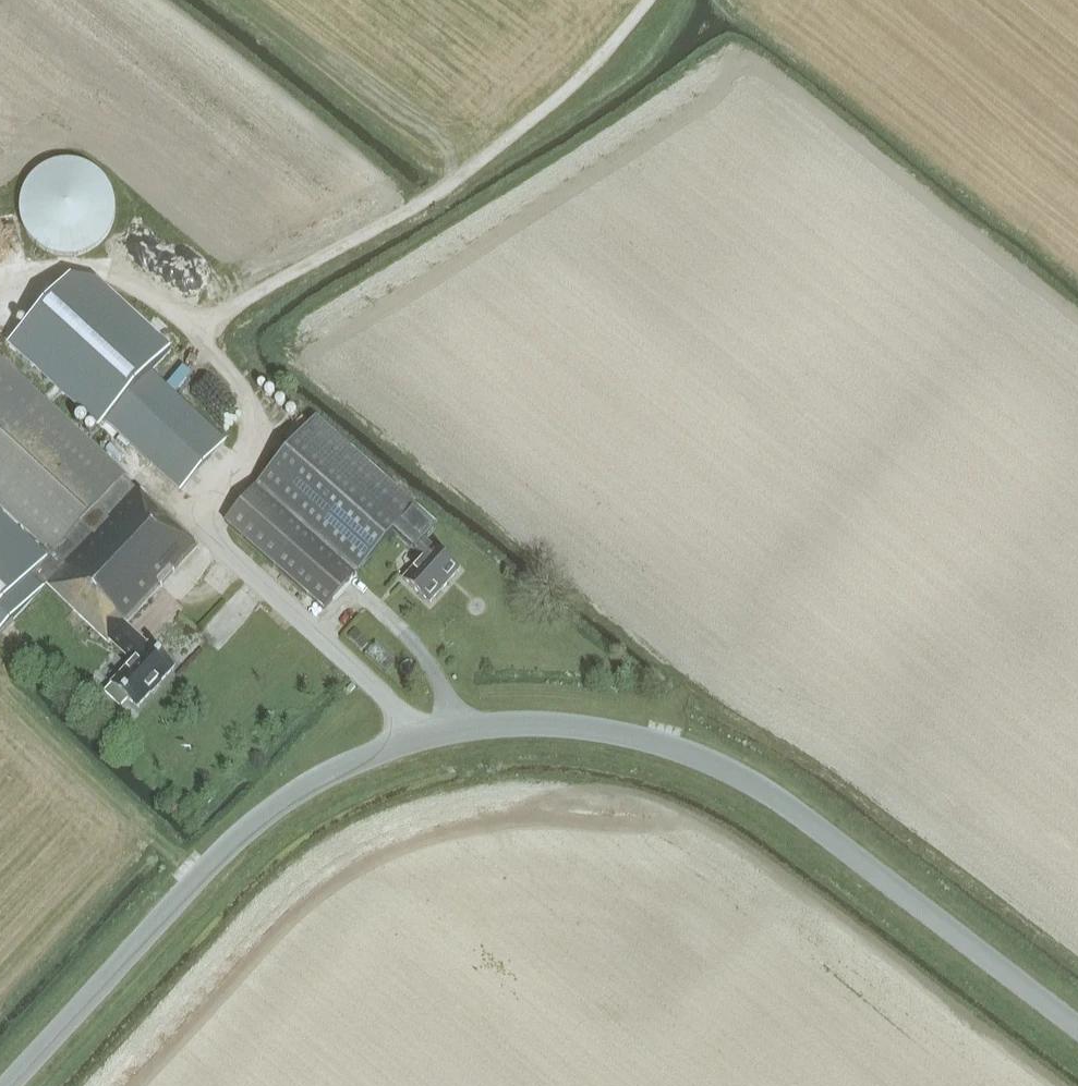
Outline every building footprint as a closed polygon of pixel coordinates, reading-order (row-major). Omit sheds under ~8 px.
[(22,195),(20,203),(19,212),(21,221),(24,230),(29,238),(35,244),(41,249),(47,253),(55,255),(63,257),(72,257),(81,255),(89,252),(96,248),(103,242),(108,236),(112,228),(114,219),(115,211),(115,202),(112,192),(107,183),(101,175),(95,170),(88,166),(80,163),(71,162),(62,162),(52,164),(44,168),(36,173),(30,179),(25,187),(22,195)] [(46,584),(51,589),(108,643),(198,547),(136,489),(123,477),(124,476),(0,360),(0,633),(46,584)] [(180,490),(225,441),(150,371),(104,420),(180,490)] [(435,528),(414,508),(316,422),(225,523),(324,610),(393,532),(422,558),(403,580),(429,603),(459,570),(425,540),(435,528)] [(354,630),(348,636),(362,651),(369,644),(354,630)] [(149,644),(112,684),(113,685),(105,693),(120,707),(128,699),(137,708),(174,668),(149,644)]
